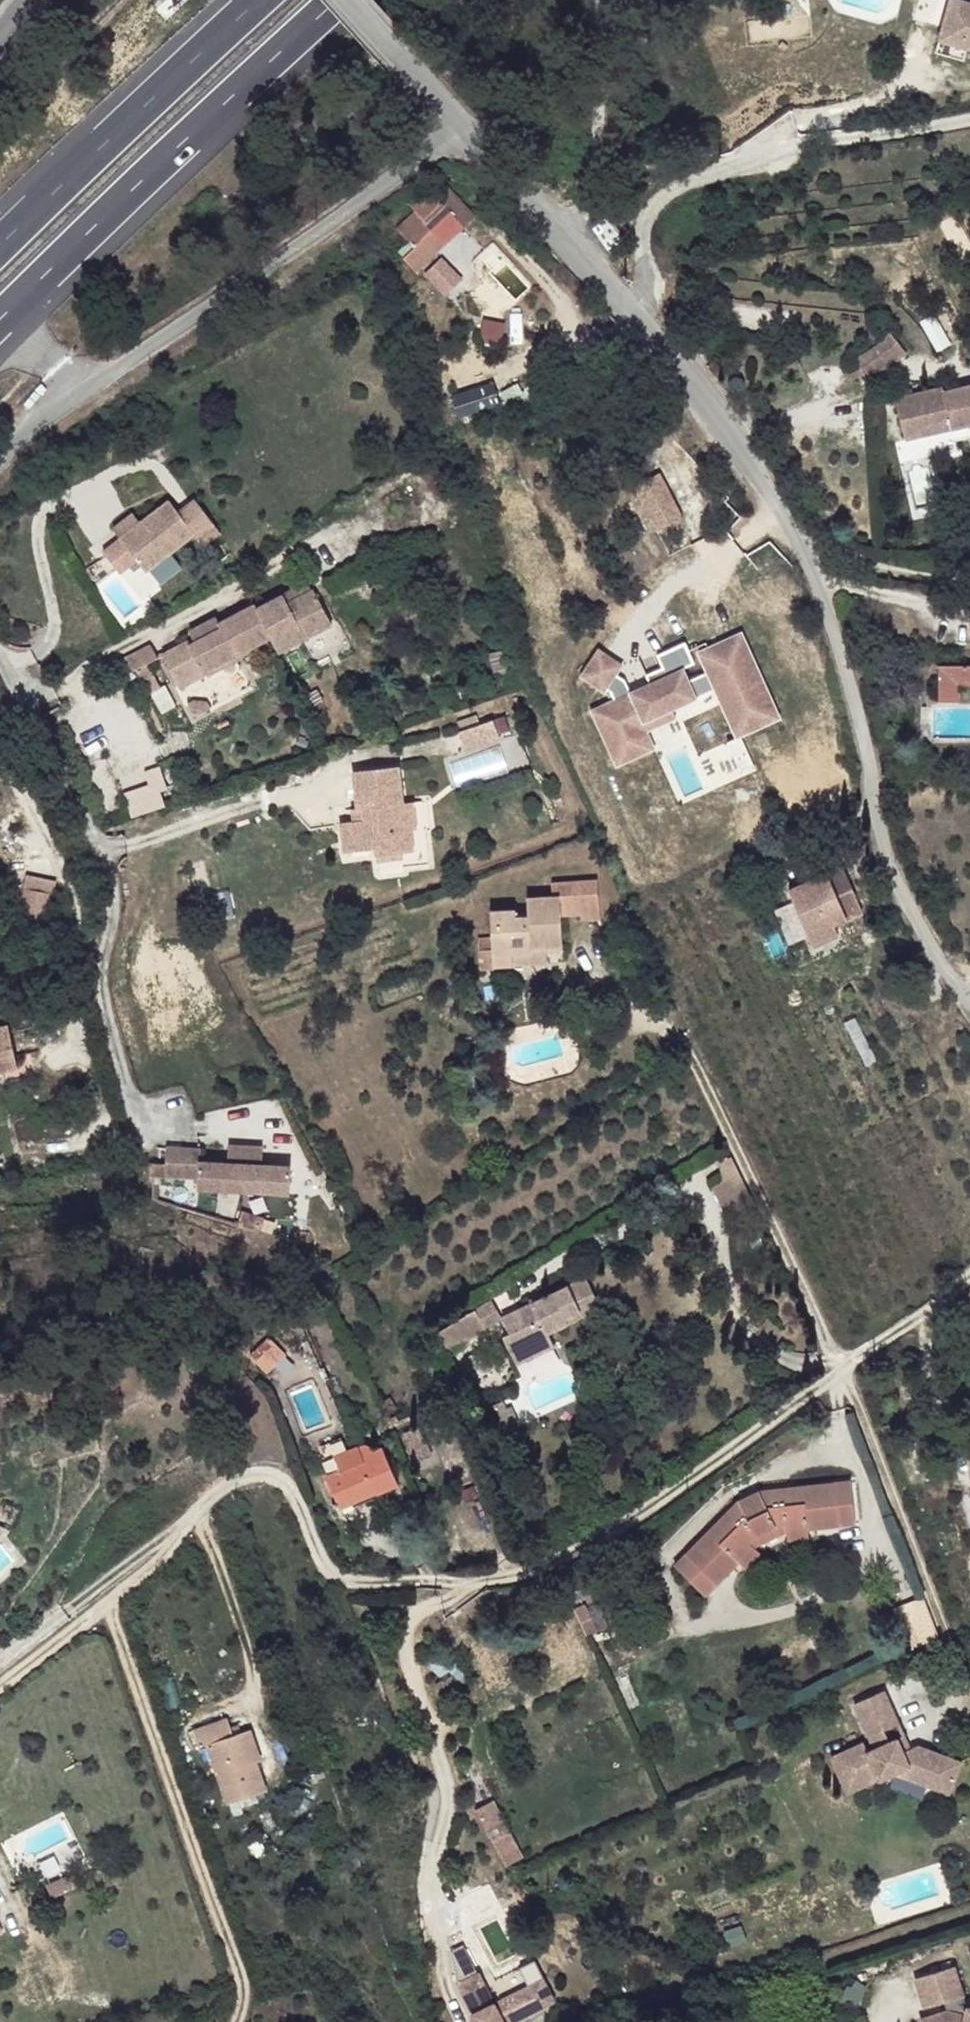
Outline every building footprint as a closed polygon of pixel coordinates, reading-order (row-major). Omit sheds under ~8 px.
[(961,0),(950,0),(939,40),(969,49),(969,3),(961,0)] [(964,61),(967,49),(939,40),(936,52),(964,61)] [(447,211),(456,203),(459,205),(467,196),(449,185),(439,199),(428,187),(409,204),(418,215),(400,232),(414,248),(404,258),(416,272),(446,244),(437,235),(430,227),(447,211)] [(469,213),(476,204),(467,196),(459,205),(469,213)] [(437,235),(454,218),(447,211),(430,227),(437,235)] [(446,296),(465,278),(441,253),(422,271),(446,296)] [(899,361),(908,353),(889,331),(874,346),(855,359),(860,368),(855,371),(860,380),(866,377),(866,378),(899,361)] [(944,392),(942,387),(913,394),(902,397),(895,399),(905,440),(923,436),(921,427),(949,420),(951,429),(969,424),(969,386),(944,392)] [(451,423),(468,415),(465,407),(457,411),(453,403),(443,407),(451,423)] [(951,429),(949,420),(921,427),(923,436),(951,429)] [(951,429),(954,442),(969,438),(969,424),(951,429)] [(634,484),(651,529),(682,517),(665,472),(634,484)] [(146,572),(192,535),(202,547),(220,533),(195,500),(179,512),(169,500),(141,522),(121,538),(120,539),(146,572)] [(706,514),(699,500),(686,508),(693,521),(706,514)] [(121,538),(141,522),(133,513),(113,528),(121,538)] [(288,603),(314,589),(309,580),(283,594),(288,603)] [(307,638),(332,625),(314,589),(288,603),(283,594),(258,608),(255,604),(219,623),(218,624),(221,628),(195,642),(193,638),(162,655),(178,684),(202,672),(202,673),(271,638),(278,653),(307,638)] [(195,642),(221,628),(218,624),(219,623),(215,616),(189,631),(193,638),(195,642)] [(623,664),(599,648),(581,675),(605,690),(607,688),(611,690),(614,700),(612,701),(606,718),(620,723),(615,734),(635,742),(642,723),(673,708),(670,701),(682,696),(685,704),(716,689),(732,721),(762,707),(749,680),(756,676),(741,643),(721,652),(724,659),(715,664),(711,657),(709,652),(694,659),(691,652),(665,664),(675,685),(639,699),(634,686),(615,676),(623,664)] [(146,665),(158,658),(151,644),(115,662),(122,677),(136,669),(146,665)] [(721,652),(711,657),(715,664),(724,659),(721,652)] [(159,690),(146,665),(136,669),(150,695),(152,693),(159,690)] [(939,665),(939,702),(958,701),(959,685),(969,685),(969,665),(939,665)] [(180,689),(204,676),(203,673),(202,673),(202,672),(178,684),(180,689)] [(762,707),(732,721),(738,737),(776,719),(756,676),(749,680),(762,707)] [(175,707),(164,687),(159,690),(152,693),(164,713),(175,707)] [(210,708),(207,702),(194,700),(188,703),(195,715),(210,708)] [(606,718),(612,701),(592,709),(617,765),(655,748),(647,730),(677,717),(673,708),(642,723),(635,742),(615,734),(620,723),(606,718)] [(465,751),(510,736),(503,717),(459,732),(465,751)] [(521,738),(462,753),(464,758),(451,761),(457,785),(529,766),(521,738)] [(148,783),(124,790),(131,815),(165,805),(160,789),(166,787),(160,765),(144,770),(148,783)] [(411,830),(408,802),(402,802),(398,766),(354,771),(359,808),(359,809),(364,809),(365,821),(352,822),(341,823),(344,853),(375,849),(376,856),(403,852),(413,851),(411,830)] [(365,821),(364,809),(359,809),(359,808),(351,809),(352,822),(365,821)] [(403,859),(403,852),(376,856),(377,862),(403,859)] [(866,910),(852,884),(860,880),(852,866),(845,870),(843,866),(810,883),(833,926),(866,910)] [(50,910),(55,879),(31,875),(26,906),(50,910)] [(562,947),(561,916),(581,915),(581,920),(600,920),(598,880),(551,883),(552,896),(527,897),(528,916),(516,916),(515,910),(490,911),(492,937),(493,967),(513,966),(512,953),(531,953),(531,948),(547,947),(562,947)] [(493,967),(492,937),(478,937),(480,971),(493,970),(493,967)] [(548,964),(547,947),(531,948),(531,953),(512,953),(513,966),(548,964)] [(16,1058),(8,1026),(0,1028),(0,1062),(16,1058)] [(476,1052),(476,1041),(465,1041),(465,1052),(476,1052)] [(16,1058),(0,1062),(0,1072),(18,1068),(16,1058)] [(263,1164),(263,1146),(229,1145),(228,1162),(263,1164)] [(290,1194),(291,1165),(263,1164),(228,1162),(201,1161),(201,1148),(166,1146),(165,1177),(198,1178),(197,1190),(290,1194)] [(262,1231),(266,1218),(243,1212),(239,1224),(262,1231)] [(549,1334),(583,1316),(579,1308),(597,1299),(586,1277),(502,1318),(503,1320),(509,1333),(503,1336),(512,1356),(530,1348),(534,1356),(554,1346),(549,1334)] [(487,1329),(503,1320),(502,1318),(491,1299),(437,1333),(447,1351),(486,1327),(487,1329)] [(601,1308),(597,1299),(579,1308),(583,1316),(601,1308)] [(267,1374),(286,1355),(270,1337),(250,1357),(267,1374)] [(534,1356),(530,1348),(512,1356),(516,1364),(534,1356)] [(396,1403),(389,1396),(380,1403),(387,1411),(396,1403)] [(521,1427),(512,1406),(497,1413),(506,1433),(521,1427)] [(432,1457),(420,1426),(404,1432),(415,1463),(432,1457)] [(399,1484),(382,1447),(372,1451),(370,1446),(368,1444),(367,1443),(366,1443),(364,1443),(335,1456),(340,1470),(327,1476),(340,1507),(377,1492),(377,1493),(399,1484)] [(856,1523),(851,1481),(760,1491),(739,1501),(674,1566),(705,1596),(738,1561),(753,1546),(748,1542),(754,1535),(777,1525),(785,1524),(786,1531),(808,1528),(856,1523)] [(753,1546),(786,1531),(785,1524),(777,1525),(754,1535),(748,1542),(753,1546)] [(809,1537),(808,1528),(786,1531),(788,1539),(809,1537)] [(745,1568),(760,1552),(753,1546),(738,1561),(745,1568)] [(598,1630),(579,1589),(567,1594),(586,1635),(598,1630)] [(939,1638),(923,1597),(895,1608),(911,1649),(939,1638)] [(949,1793),(961,1762),(916,1745),(903,1751),(901,1748),(897,1738),(904,1735),(883,1690),(854,1703),(875,1749),(868,1752),(864,1742),(831,1757),(848,1792),(879,1778),(880,1780),(894,1773),(949,1793)] [(266,1790),(255,1760),(251,1761),(241,1731),(234,1734),(228,1719),(193,1730),(199,1746),(208,1743),(229,1803),(266,1790)] [(260,1758),(250,1728),(241,1731),(251,1761),(255,1760),(260,1758)] [(908,1745),(904,1735),(897,1738),(901,1748),(908,1745)] [(523,1858),(493,1800),(475,1810),(505,1867),(523,1858)] [(78,1874),(69,1878),(74,1887),(82,1883),(78,1874)] [(68,1876),(48,1885),(54,1896),(74,1887),(69,1878),(68,1876)] [(542,2008),(530,1985),(494,2003),(479,1972),(477,1972),(464,1946),(451,1952),(457,1983),(476,2021),(515,2021),(542,2008)] [(963,1995),(954,1966),(915,1978),(924,2007),(963,1995)] [(555,2001),(543,1978),(530,1985),(542,2008),(555,2001)] [(966,2008),(965,2015),(947,2011),(920,2019),(921,2021),(969,2021),(969,2008),(966,2008)]
